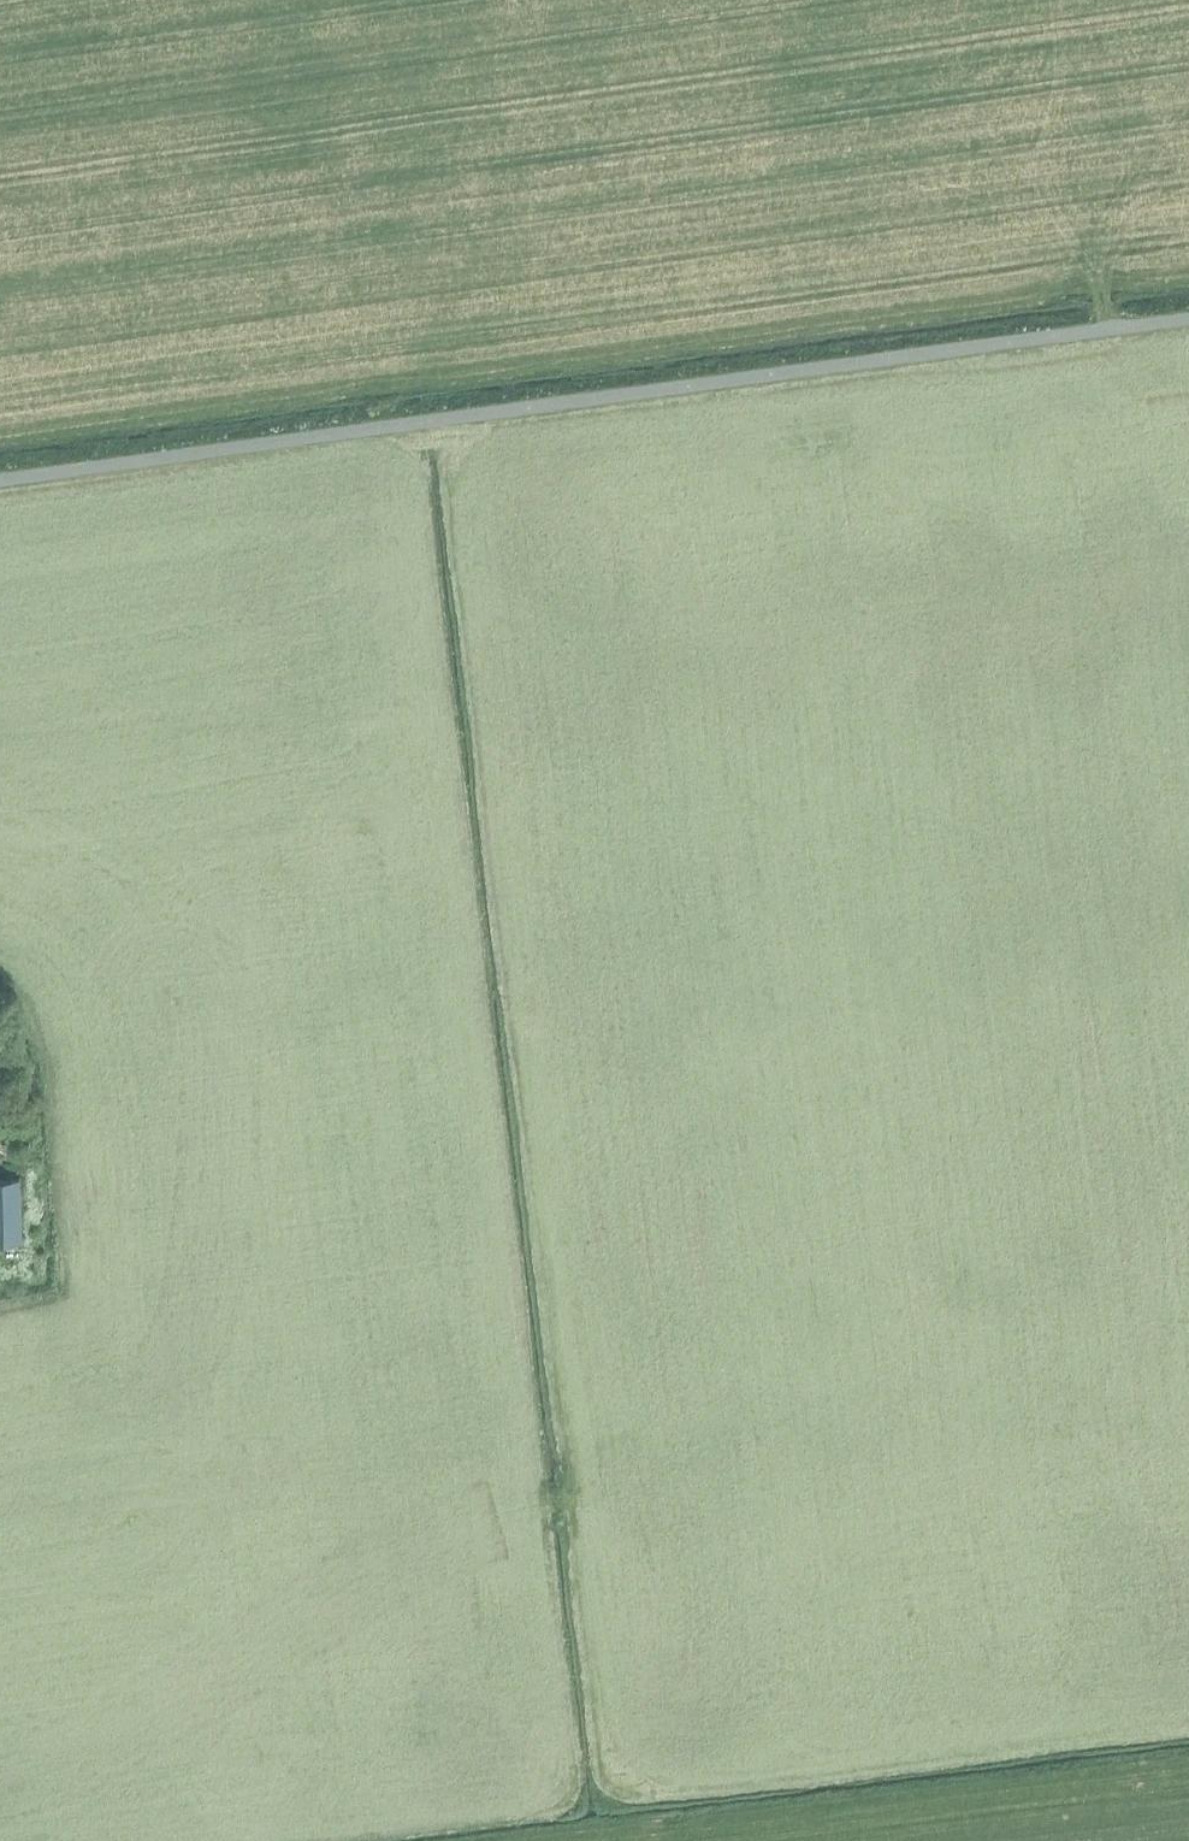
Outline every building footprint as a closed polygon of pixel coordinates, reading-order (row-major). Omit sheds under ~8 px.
[(20,1180),(0,1180),(0,1242),(21,1242),(20,1180)]
